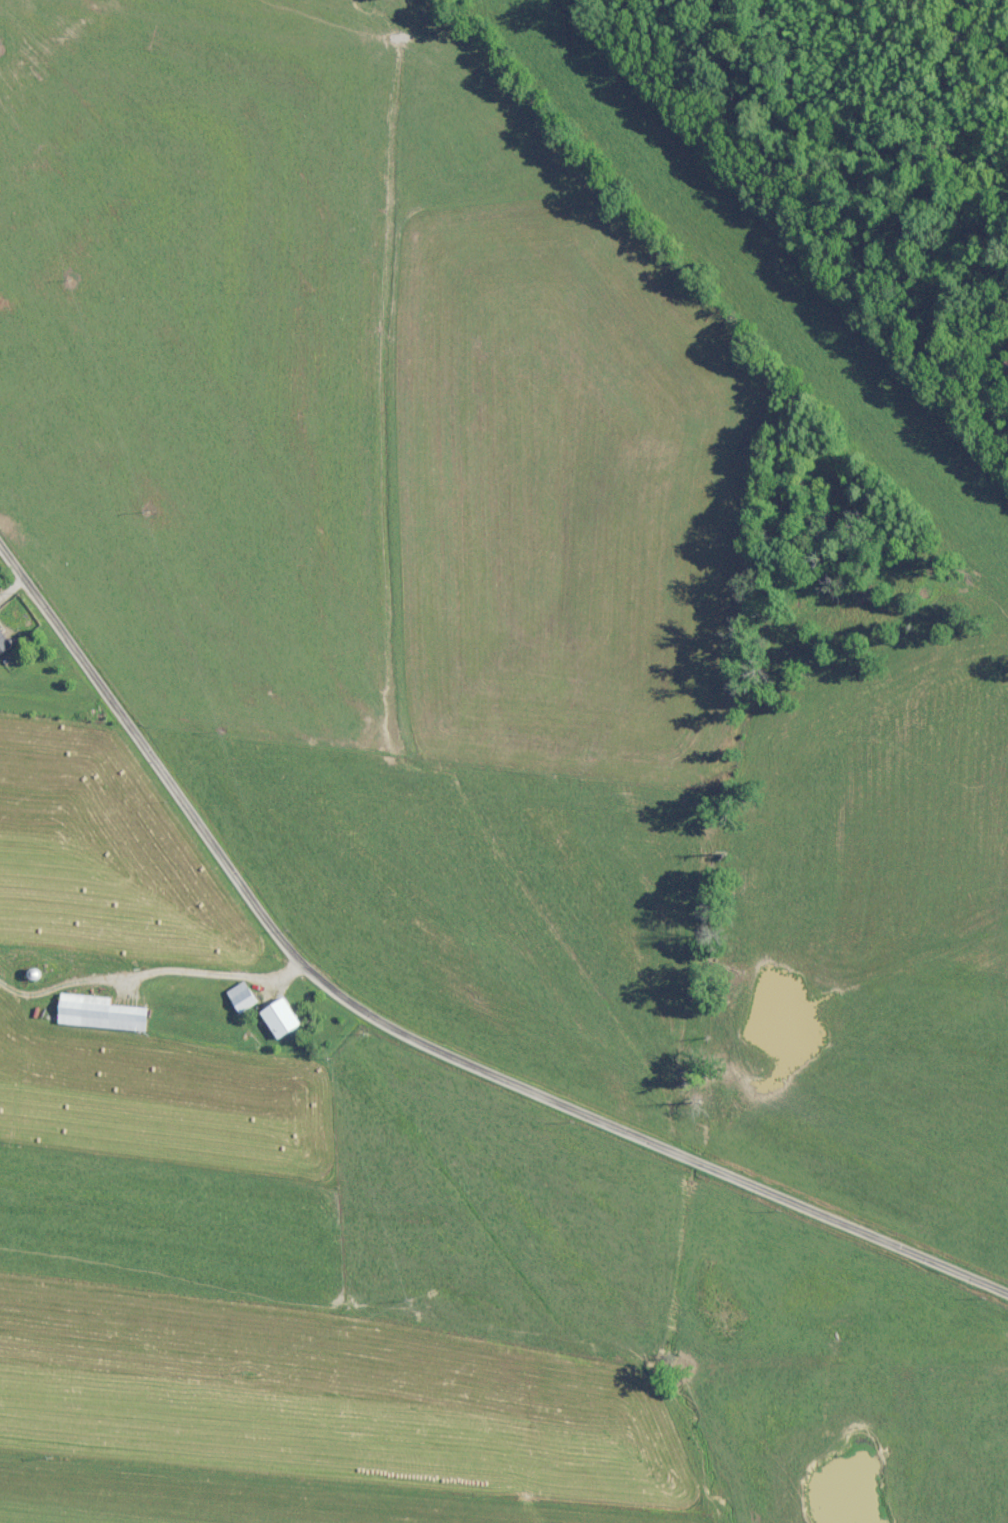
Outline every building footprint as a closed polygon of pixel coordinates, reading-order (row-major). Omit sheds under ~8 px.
[(994,370),(1007,383),(1007,354),(994,370)] [(233,1013),(253,1003),(240,980),(221,990),(233,1013)] [(141,1030),(142,1007),(105,1004),(106,996),(54,993),(52,1024),(141,1030)] [(291,1020),(279,1002),(258,1016),(270,1034),(291,1020)]
